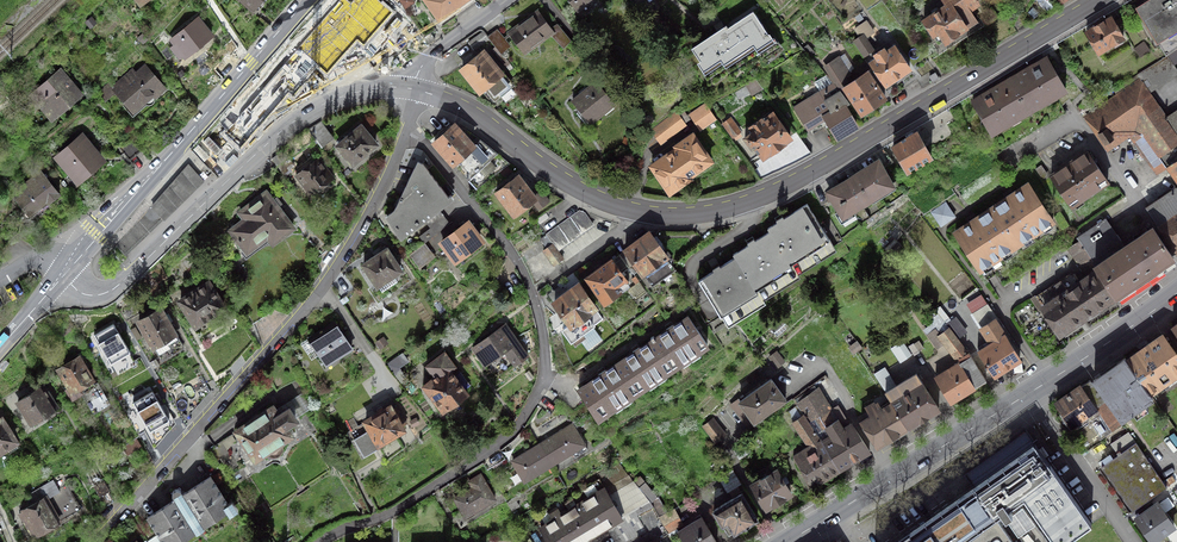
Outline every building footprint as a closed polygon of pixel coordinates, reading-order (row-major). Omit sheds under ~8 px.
[(256,11),(266,0),(243,0),(256,11)] [(295,50),(312,65),(324,76),(357,41),(365,48),(398,12),(385,0),(354,0),(351,3),(348,0),(341,0),(295,50)] [(437,17),(448,10),(449,12),(467,0),(425,0),(437,17)] [(577,10),(590,0),(570,0),(577,10)] [(924,20),(933,35),(939,32),(946,42),(958,34),(977,21),(969,8),(976,4),(973,0),(945,0),(948,4),(924,20)] [(1137,11),(1166,57),(1176,49),(1176,0),(1154,0),(1137,11)] [(726,25),(692,48),(713,79),(727,70),(730,74),(760,55),(763,60),(778,49),(753,11),(728,28),(726,25)] [(539,13),(511,34),(524,51),(552,31),(539,13)] [(170,37),(186,59),(215,37),(199,15),(176,33),(170,37)] [(96,22),(90,16),(84,22),(90,28),(96,22)] [(1111,17),(1087,32),(1099,52),(1123,38),(1111,17)] [(489,37),(501,52),(509,46),(497,31),(489,37)] [(474,50),(489,39),(483,32),(468,42),(474,50)] [(143,33),(138,37),(143,44),(148,40),(143,33)] [(873,50),(863,35),(854,41),(865,56),(873,50)] [(871,63),(886,85),(910,69),(895,47),(886,52),(884,49),(875,55),(878,58),(871,63)] [(295,50),(280,67),(297,82),(312,65),(295,50)] [(485,87),(495,100),(513,85),(495,63),(493,65),(483,52),(462,69),(480,91),(485,87)] [(1176,71),(1176,69),(1168,55),(1166,57),(1138,74),(1149,90),(1176,71)] [(1047,58),(973,102),(991,132),(1066,89),(1047,58)] [(838,60),(826,67),(845,96),(849,93),(862,113),(885,98),(868,73),(849,86),(843,77),(848,74),(838,60)] [(164,88),(145,67),(133,77),(130,74),(114,88),(134,111),(152,94),(154,97),(164,88)] [(280,67),(219,134),(235,148),(287,92),(291,95),(300,85),(297,82),(280,67)] [(934,70),(918,79),(924,87),(939,78),(934,70)] [(80,93),(61,71),(33,95),(52,118),(80,93)] [(1166,120),(1168,119),(1149,90),(1138,74),(1114,89),(1118,97),(1088,117),(1106,144),(1138,122),(1144,130),(1132,139),(1141,152),(1140,153),(1143,157),(1144,156),(1155,172),(1167,163),(1176,177),(1176,136),(1166,120)] [(597,82),(573,101),(589,121),(600,112),(602,114),(615,104),(597,82)] [(784,117),(800,137),(810,131),(808,129),(825,118),(836,137),(857,124),(846,106),(849,103),(835,84),(796,108),(796,109),(784,117)] [(706,104),(691,114),(701,129),(716,119),(706,104)] [(1168,119),(1176,132),(1176,112),(1168,119)] [(656,129),(653,132),(661,143),(685,125),(676,113),(656,129)] [(755,131),(745,137),(752,147),(756,144),(764,156),(790,137),(773,114),(762,122),(761,121),(752,127),(755,131)] [(731,119),(724,124),(732,137),(739,131),(731,119)] [(331,137),(319,122),(308,130),(320,145),(331,137)] [(455,124),(432,142),(475,189),(507,163),(455,124)] [(343,141),(338,145),(353,163),(360,157),(361,159),(370,152),(369,150),(376,144),(361,126),(356,130),(355,130),(343,140),(343,141)] [(917,133),(894,146),(907,169),(931,156),(917,133)] [(678,148),(652,166),(670,192),(690,178),(689,177),(696,172),(696,171),(711,161),(693,135),(676,146),(678,148)] [(98,159),(79,137),(59,154),(66,163),(61,168),(70,179),(76,174),(78,177),(98,159)] [(131,137),(125,142),(136,154),(142,149),(131,137)] [(125,142),(119,147),(130,159),(136,154),(125,142)] [(193,151),(146,201),(151,206),(162,218),(164,219),(213,171),(193,151)] [(1067,166),(1052,176),(1072,205),(1108,181),(1087,152),(1072,162),(1073,163),(1068,167),(1067,166)] [(277,155),(272,158),(277,165),(282,161),(277,155)] [(288,158),(277,165),(283,173),(294,164),(288,158)] [(319,160),(298,176),(312,195),(333,179),(319,160)] [(448,196),(422,163),(414,169),(391,217),(401,232),(422,216),(431,227),(420,236),(425,242),(449,223),(436,206),(448,196)] [(849,179),(828,192),(843,216),(871,199),(870,197),(891,185),(878,163),(857,176),(856,175),(855,175),(855,174),(849,178),(849,179)] [(59,194),(41,171),(18,190),(22,195),(17,199),(28,213),(46,199),(49,203),(59,194)] [(519,175),(495,193),(516,220),(538,203),(541,208),(549,202),(537,187),(531,192),(519,175)] [(992,209),(1017,246),(1053,221),(1028,184),(992,209)] [(1176,188),(1147,208),(1158,225),(1175,252),(1176,251),(1176,190),(1176,188)] [(293,227),(277,207),(282,203),(277,196),(272,200),(265,192),(240,213),(245,219),(231,230),(248,252),(267,236),(273,243),(293,227)] [(718,268),(699,280),(729,327),(765,304),(763,301),(800,278),(798,275),(837,251),(807,204),(782,219),(768,228),(770,231),(752,242),(734,254),(736,257),(718,268)] [(580,208),(546,234),(559,252),(594,226),(580,208)] [(943,214),(939,208),(932,212),(941,226),(955,217),(950,209),(943,214)] [(1017,246),(992,209),(956,233),(980,270),(1017,246)] [(1078,237),(1080,240),(1094,261),(1092,263),(1098,271),(1115,297),(1173,257),(1153,228),(1131,242),(1129,240),(1123,244),(1106,219),(1078,237)] [(466,224),(443,242),(448,249),(445,251),(453,262),(480,242),(466,224)] [(0,231),(0,245),(6,250),(11,243),(13,245),(19,238),(3,226),(0,231)] [(648,233),(623,253),(650,287),(675,268),(648,233)] [(1094,261),(1080,240),(1068,249),(1088,277),(1098,271),(1092,263),(1094,261)] [(424,242),(409,254),(420,268),(435,256),(424,242)] [(553,243),(542,250),(553,265),(564,257),(553,243)] [(387,249),(364,264),(378,285),(401,270),(387,249)] [(614,258),(588,279),(610,308),(625,297),(620,291),(632,281),(614,258)] [(159,263),(151,271),(152,272),(157,281),(166,276),(159,263)] [(1061,333),(1115,297),(1098,271),(1088,277),(1079,284),(1072,274),(1039,295),(1046,306),(1044,307),(1061,333)] [(152,272),(144,279),(148,287),(157,281),(152,272)] [(579,282),(550,306),(570,330),(564,335),(576,350),(581,346),(579,344),(609,320),(579,282)] [(208,283),(181,301),(196,325),(224,307),(208,283)] [(161,308),(138,321),(153,346),(154,345),(163,359),(183,347),(161,308)] [(689,316),(580,390),(599,418),(708,344),(689,316)] [(777,337),(789,327),(783,320),(771,330),(777,337)] [(995,320),(983,328),(992,343),(995,341),(997,344),(981,354),(995,375),(1020,359),(995,320)] [(335,322),(309,340),(326,364),(352,347),(335,322)] [(113,323),(94,334),(111,363),(130,352),(113,323)] [(505,324),(472,347),(485,365),(505,350),(515,364),(528,355),(505,324)] [(967,352),(949,329),(941,335),(936,328),(928,334),(938,348),(946,342),(958,358),(967,352)] [(1126,360),(1150,392),(1176,374),(1176,354),(1163,335),(1126,360)] [(902,341),(892,348),(901,362),(911,355),(902,341)] [(444,352),(427,365),(435,376),(423,385),(443,411),(467,392),(449,369),(455,365),(444,352)] [(402,353),(387,363),(402,383),(406,379),(397,366),(407,359),(402,353)] [(79,357),(59,369),(69,387),(65,389),(72,399),(82,393),(94,412),(109,403),(97,383),(95,385),(85,369),(89,366),(86,363),(83,365),(79,357)] [(1150,392),(1126,360),(1125,358),(1094,379),(1122,419),(1153,397),(1150,392)] [(953,371),(937,380),(950,402),(986,381),(973,359),(964,364),(962,360),(955,364),(955,365),(951,367),(953,371)] [(886,392),(896,386),(885,368),(874,374),(886,392)] [(210,391),(201,374),(169,393),(178,409),(210,391)] [(892,403),(908,427),(939,409),(916,374),(896,386),(886,392),(886,393),(892,403)] [(740,398),(735,401),(743,413),(747,410),(755,421),(786,399),(771,379),(742,400),(740,398)] [(42,385),(18,401),(31,421),(55,406),(42,385)] [(1109,412),(1091,386),(1064,404),(1082,430),(1109,412)] [(820,438),(839,469),(870,451),(854,426),(846,431),(819,389),(797,405),(804,415),(820,438)] [(165,425),(174,420),(165,404),(161,406),(152,391),(133,402),(142,418),(138,420),(150,441),(160,436),(158,433),(167,428),(165,425)] [(272,407),(237,430),(255,459),(266,452),(267,454),(270,456),(273,457),(276,456),(278,455),(280,454),(282,451),(283,447),(282,444),(281,442),(291,435),(285,426),(296,419),(295,418),(311,407),(301,392),(275,410),(272,407)] [(877,446),(908,427),(892,403),(882,409),(878,403),(875,404),(874,402),(866,407),(872,415),(862,422),(877,446)] [(390,407),(366,421),(371,429),(355,438),(364,455),(381,446),(379,442),(402,429),(401,426),(406,423),(397,407),(391,410),(390,407)] [(793,458),(810,486),(839,469),(820,438),(804,415),(793,422),(810,446),(796,455),(797,456),(793,458)] [(1118,431),(1108,416),(1081,435),(1091,450),(1118,431)] [(9,450),(6,446),(15,440),(2,420),(0,421),(0,455),(9,450)] [(716,420),(705,428),(717,444),(728,436),(716,420)] [(573,423),(512,460),(527,483),(587,446),(573,423)] [(889,541),(1012,541),(994,517),(1002,512),(1005,517),(1012,512),(1009,507),(1024,497),(1056,541),(1065,541),(1091,523),(1025,430),(964,473),(971,484),(889,541)] [(216,448),(211,451),(216,459),(229,452),(222,441),(215,446),(216,448)] [(748,445),(736,452),(741,461),(753,454),(748,445)] [(1173,490),(1141,446),(1108,470),(1140,514),(1173,490)] [(733,470),(719,478),(728,492),(741,484),(733,470)] [(762,479),(753,484),(767,507),(775,503),(777,507),(785,502),(783,498),(790,494),(776,470),(770,474),(770,473),(762,478),(762,479)] [(483,475),(450,495),(463,517),(496,497),(483,475)] [(147,517),(158,534),(147,541),(148,541),(177,541),(196,530),(194,526),(200,522),(203,526),(226,510),(228,503),(210,476),(183,494),(180,489),(176,489),(173,491),(172,494),(175,499),(147,517)] [(541,528),(550,541),(580,541),(608,525),(622,517),(610,497),(599,479),(577,492),(578,493),(562,503),(568,511),(562,515),(558,509),(551,513),(554,519),(541,528)] [(25,510),(19,513),(32,534),(56,520),(58,522),(80,509),(66,485),(58,489),(53,480),(29,494),(35,503),(24,509),(25,510)] [(105,482),(96,488),(105,503),(114,498),(105,482)] [(658,540),(668,533),(667,531),(660,518),(651,501),(635,482),(610,497),(622,517),(608,525),(618,541),(659,541),(658,540)] [(758,519),(742,493),(714,510),(729,534),(734,531),(735,533),(742,528),(743,528),(750,524),(750,523),(758,519)] [(1142,520),(1157,541),(1164,541),(1176,533),(1176,515),(1168,502),(1142,520)] [(660,518),(667,531),(678,525),(675,519),(678,518),(674,510),(660,518)] [(679,531),(686,541),(717,541),(702,518),(679,531)] [(121,533),(127,541),(128,541),(141,533),(136,524),(121,533)] [(1121,532),(1106,541),(1128,541),(1121,532)]
